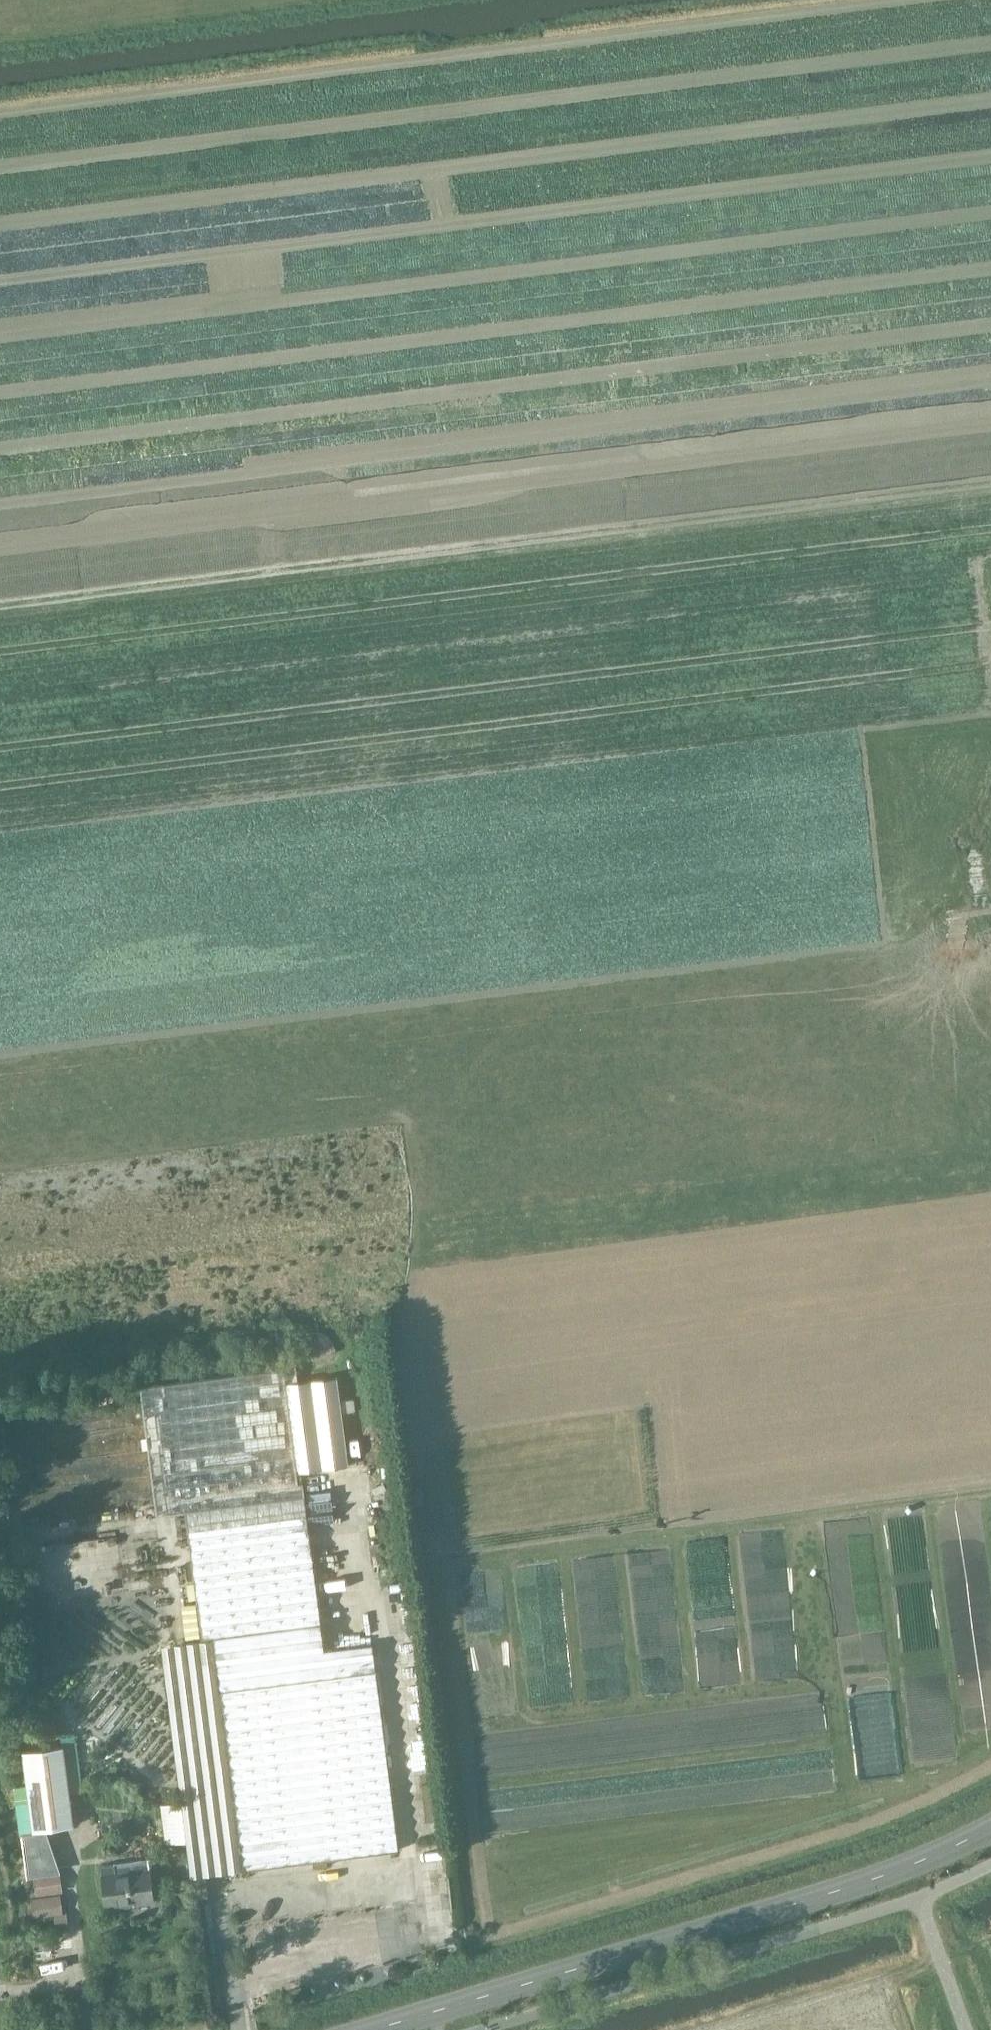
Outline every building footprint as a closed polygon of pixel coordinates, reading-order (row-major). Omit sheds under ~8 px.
[(163,1649),(182,1802),(187,1841),(192,1875),(398,1849),(372,1644),(324,1650),(303,1483),(298,1483),(297,1472),(348,1465),(337,1378),(286,1383),(284,1369),(140,1387),(157,1515),(185,1511),(202,1638),(213,1637),(214,1643),(163,1649)] [(63,1746),(22,1752),(33,1830),(73,1825),(63,1746)] [(187,1841),(182,1802),(162,1805),(167,1844),(187,1841)] [(155,1901),(151,1867),(116,1872),(115,1864),(101,1866),(102,1873),(101,1873),(105,1908),(155,1901)]
